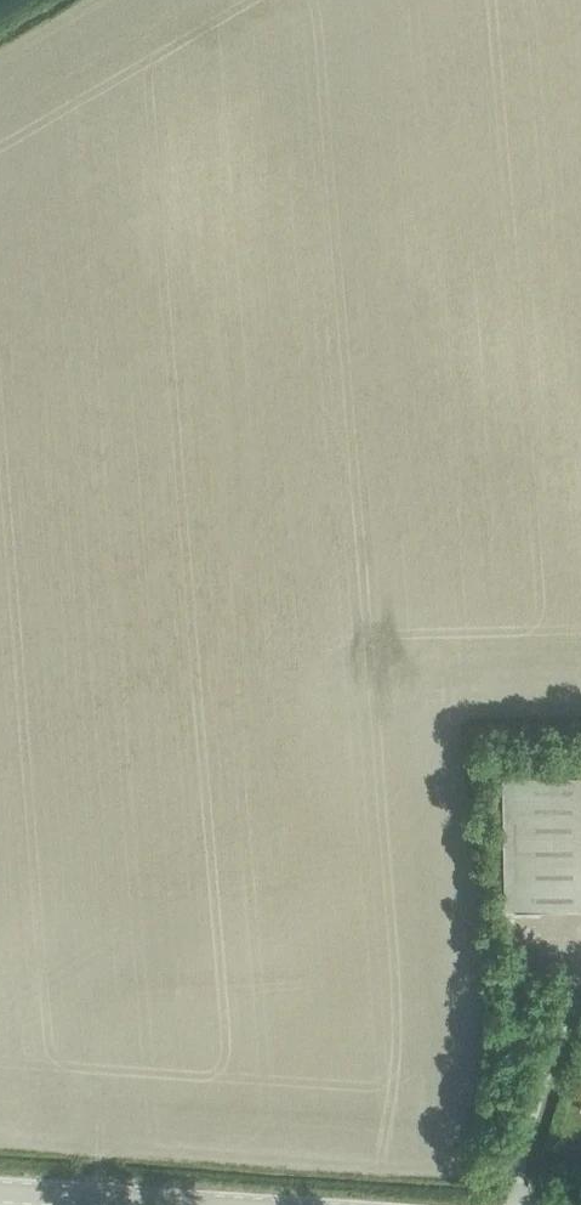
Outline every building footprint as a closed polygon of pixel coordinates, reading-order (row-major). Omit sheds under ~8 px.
[(504,903),(580,903),(580,773),(503,774),(504,903)]
